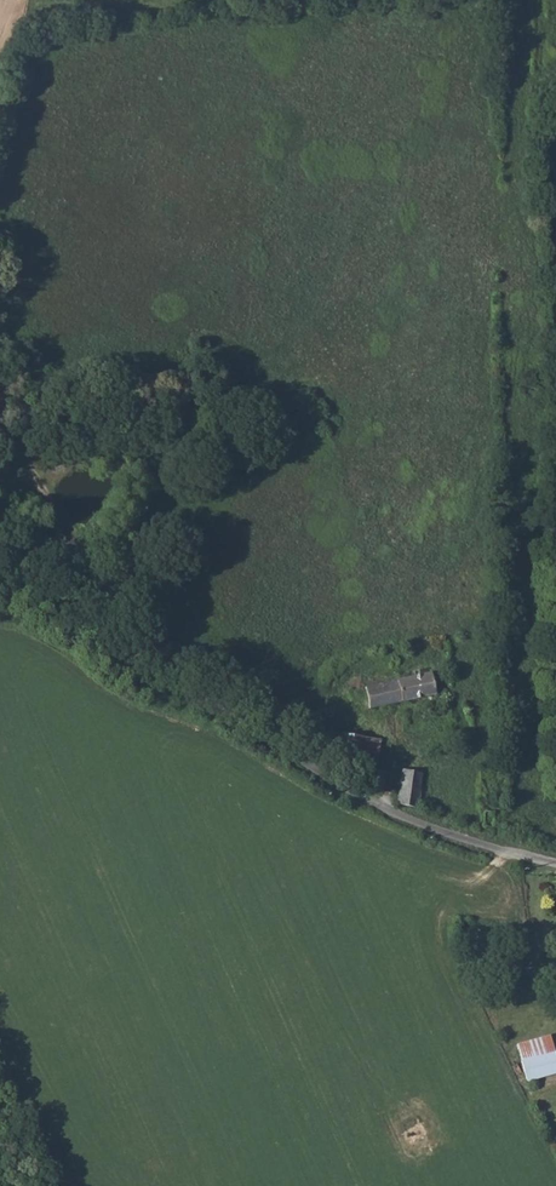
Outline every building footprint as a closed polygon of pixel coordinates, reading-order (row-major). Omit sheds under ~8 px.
[(363,709),(432,694),(436,693),(431,672),(429,659),(408,663),(411,677),(365,686),(342,691),(342,698),(342,703),(361,699),(363,709)] [(379,761),(381,737),(345,734),(343,758),(379,761)] [(420,802),(422,769),(405,767),(402,801),(420,802)] [(555,1073),(555,1049),(552,1033),(517,1043),(527,1081),(555,1073)]
